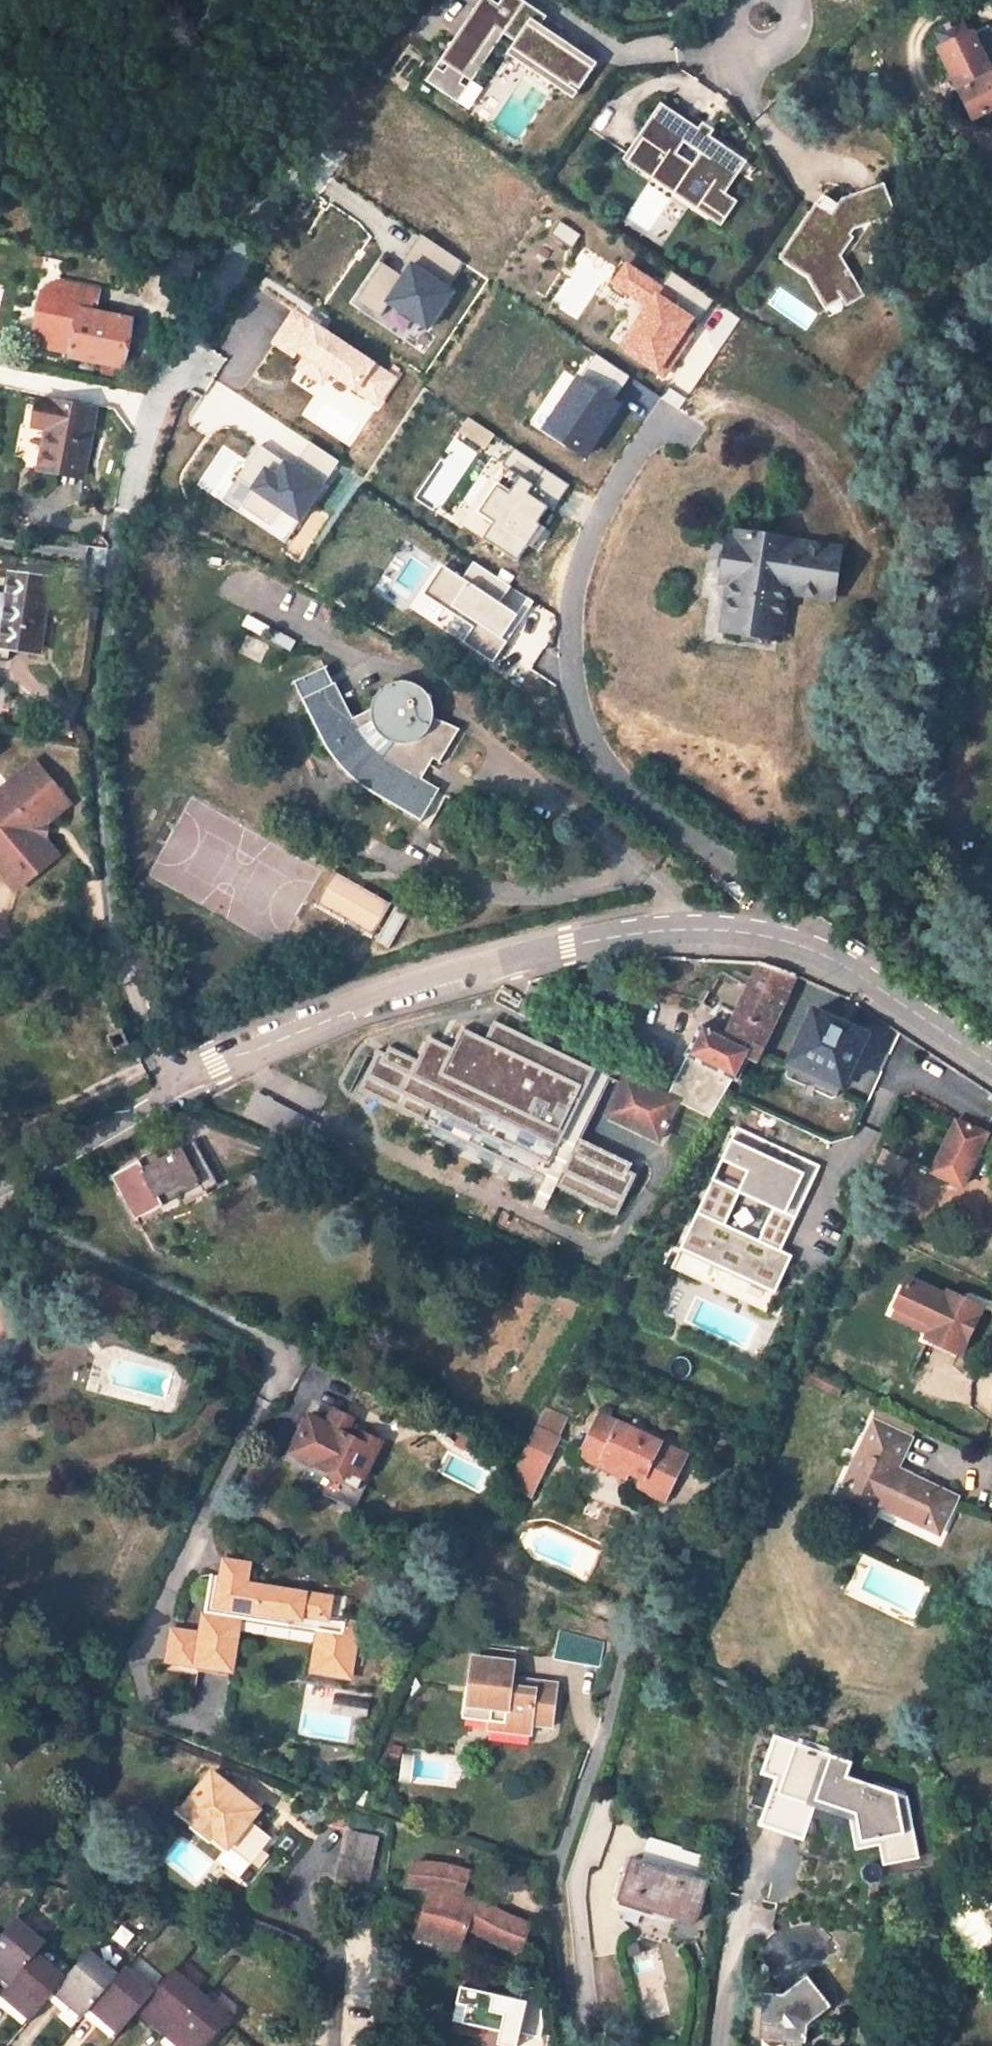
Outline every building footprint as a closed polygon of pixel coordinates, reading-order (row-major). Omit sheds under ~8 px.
[(421,80),(455,104),(504,33),(517,42),(507,55),(573,100),(597,66),(539,27),(546,16),(523,0),(498,0),(496,3),(492,0),(475,0),(421,80)] [(991,109),(991,71),(974,37),(972,33),(967,36),(960,21),(939,32),(945,46),(940,49),(973,118),(991,109)] [(991,71),(991,35),(989,30),(974,37),(991,71)] [(658,105),(619,160),(721,228),(737,201),(725,194),(746,161),(658,105)] [(831,215),(812,203),(778,258),(805,278),(828,319),(864,297),(839,258),(850,231),(895,214),(884,185),(840,200),(831,215)] [(424,329),(467,263),(421,234),(397,271),(380,261),(356,300),(378,314),(385,304),(424,329)] [(610,344),(659,373),(697,310),(618,262),(605,284),(635,302),(610,344)] [(72,358),(121,367),(131,322),(91,314),(95,292),(57,284),(44,293),(34,346),(73,354),(72,358)] [(376,411),(398,376),(292,308),(269,342),(299,361),(290,376),(316,393),(326,379),(376,411)] [(589,351),(540,431),(583,458),(632,378),(589,351)] [(79,478),(92,409),(38,398),(33,426),(48,430),(41,471),(79,478)] [(36,463),(38,430),(24,429),(22,462),(36,463)] [(258,446),(239,478),(252,485),(240,506),(270,523),(279,510),(300,522),(337,460),(308,443),(294,467),(258,446)] [(520,560),(564,481),(511,451),(466,530),(520,560)] [(770,638),(778,590),(786,591),(788,575),(833,582),(838,551),(738,535),(736,542),(728,540),(721,582),(729,583),(722,630),(770,638)] [(494,660),(532,599),(471,562),(462,577),(442,565),(425,594),(488,632),(477,649),(494,660)] [(786,591),(831,597),(833,582),(788,575),(786,591)] [(11,576),(1,645),(39,650),(49,581),(11,576)] [(778,590),(770,638),(778,640),(786,591),(778,590)] [(321,736),(331,752),(340,763),(349,773),(365,786),(398,808),(420,820),(437,792),(415,778),(429,757),(438,762),(457,730),(433,717),(432,706),(431,701),(429,697),(423,690),(417,686),(414,684),(406,682),(396,682),(388,685),(384,688),(379,695),(374,701),(371,709),(350,720),(325,669),(295,684),(321,736)] [(29,760),(3,784),(8,790),(0,796),(0,874),(14,890),(54,855),(36,834),(35,834),(35,819),(44,819),(64,800),(29,760)] [(389,904),(335,873),(316,903),(372,934),(389,904)] [(710,1117),(734,1078),(738,1080),(747,1058),(756,1062),(797,974),(761,962),(725,1039),(702,1028),(669,1097),(710,1117)] [(865,1035),(815,1012),(786,1076),(836,1099),(865,1035)] [(378,1053),(358,1094),(505,1165),(508,1158),(518,1163),(515,1169),(543,1183),(554,1160),(568,1167),(557,1190),(618,1219),(638,1177),(630,1173),(633,1167),(582,1142),(612,1081),(495,1025),(486,1043),(463,1032),(453,1053),(429,1041),(418,1064),(389,1050),(386,1057),(378,1053)] [(120,1033),(109,1038),(115,1048),(125,1043),(120,1033)] [(660,1144),(680,1102),(628,1076),(608,1119),(660,1144)] [(303,1149),(313,1128),(257,1099),(246,1120),(303,1149)] [(958,1117),(934,1170),(962,1183),(986,1130),(958,1117)] [(811,1164),(737,1130),(713,1183),(741,1196),(727,1228),(698,1215),(673,1270),(769,1315),(795,1260),(782,1254),(772,1249),(811,1164)] [(188,1157),(200,1149),(196,1140),(183,1147),(188,1157)] [(900,1176),(909,1160),(882,1146),(873,1163),(900,1176)] [(202,1186),(206,1191),(219,1183),(200,1149),(188,1157),(183,1147),(144,1168),(140,1160),(114,1175),(123,1191),(128,1188),(145,1216),(202,1186)] [(508,1158),(505,1165),(515,1169),(518,1163),(508,1158)] [(554,1160),(543,1183),(557,1190),(568,1167),(554,1160)] [(821,1169),(811,1164),(772,1249),(782,1254),(821,1169)] [(138,1220),(145,1216),(128,1188),(123,1191),(138,1220)] [(947,1297),(909,1280),(896,1308),(933,1325),(928,1335),(926,1339),(960,1355),(982,1309),(967,1302),(965,1305),(947,1297)] [(967,1302),(949,1293),(947,1297),(965,1305),(967,1302)] [(933,1325),(896,1308),(891,1317),(928,1335),(933,1325)] [(939,1532),(957,1496),(899,1467),(912,1438),(918,1424),(881,1407),(875,1420),(837,1503),(873,1521),(881,1503),(939,1532)] [(301,1482),(356,1510),(368,1485),(363,1483),(383,1443),(364,1433),(360,1442),(346,1435),(354,1421),(340,1413),(332,1428),(310,1417),(291,1453),(294,1455),(298,1460),(297,1461),(308,1467),(301,1482)] [(640,1489),(666,1501),(686,1457),(602,1415),(584,1450),(631,1474),(643,1481),(640,1489)] [(521,1457),(544,1468),(557,1442),(534,1431),(521,1457)] [(479,1456),(485,1444),(463,1432),(457,1444),(479,1456)] [(628,1480),(631,1474),(584,1450),(581,1457),(628,1480)] [(220,1576),(248,1581),(251,1564),(223,1559),(220,1576)] [(220,1576),(211,1574),(201,1632),(196,1661),(209,1663),(214,1639),(234,1643),(238,1615),(319,1629),(312,1669),(348,1676),(357,1624),(326,1618),(330,1600),(260,1587),(260,1583),(248,1581),(220,1576)] [(196,1661),(201,1632),(173,1627),(167,1656),(196,1661)] [(229,1667),(234,1643),(214,1639),(209,1663),(229,1667)] [(554,1725),(559,1682),(513,1675),(517,1652),(475,1646),(469,1687),(487,1691),(486,1706),(493,1708),(492,1714),(491,1728),(533,1734),(534,1722),(554,1725)] [(465,1709),(492,1714),(493,1708),(486,1706),(487,1691),(469,1687),(465,1709)] [(334,1693),(330,1712),(366,1719),(369,1700),(334,1693)] [(920,1859),(908,1799),(849,1778),(854,1764),(775,1736),(761,1775),(776,1780),(760,1827),(804,1842),(818,1802),(856,1816),(861,1844),(885,1839),(890,1864),(920,1859)] [(214,1836),(230,1850),(231,1851),(245,1834),(263,1850),(273,1837),(254,1821),(262,1810),(245,1797),(230,1784),(216,1773),(186,1812),(198,1823),(214,1836)] [(230,1784),(245,1797),(250,1791),(235,1778),(230,1784)] [(214,1836),(198,1823),(193,1828),(193,1829),(209,1843),(214,1836)] [(367,1883),(377,1837),(350,1832),(341,1879),(367,1883)] [(250,1867),(263,1850),(245,1834),(231,1851),(250,1867)] [(648,1844),(642,1863),(708,1883),(713,1865),(648,1844)] [(525,1950),(534,1920),(509,1912),(497,1905),(485,1899),(464,1891),(470,1867),(443,1860),(415,1859),(408,1884),(435,1885),(419,1933),(448,1941),(462,1946),(472,1923),(503,1940),(525,1950)] [(708,1883),(634,1861),(621,1901),(695,1924),(708,1883)] [(36,1955),(45,1945),(17,1920),(0,1939),(0,1969),(14,1981),(36,1955)] [(90,1952),(65,1980),(57,1990),(84,2014),(92,2005),(117,1976),(90,1952)] [(34,2017),(57,1990),(65,1980),(36,1955),(14,1981),(5,1991),(34,2017)] [(117,1976),(92,2005),(122,2031),(141,2009),(154,1993),(125,1968),(117,1976)] [(202,1995),(173,1971),(154,1993),(141,2009),(169,2033),(183,2045),(208,2045),(231,2019),(202,1995)] [(806,2045),(808,2028),(833,2009),(807,1976),(783,1995),(764,1993),(759,2040),(806,2045)] [(541,2023),(539,1987),(522,1984),(520,1998),(470,1987),(466,2005),(463,2021),(501,2029),(498,2042),(517,2045),(520,2031),(539,2035),(541,2023)] [(466,2005),(470,1987),(460,1985),(457,2003),(466,2005)]
